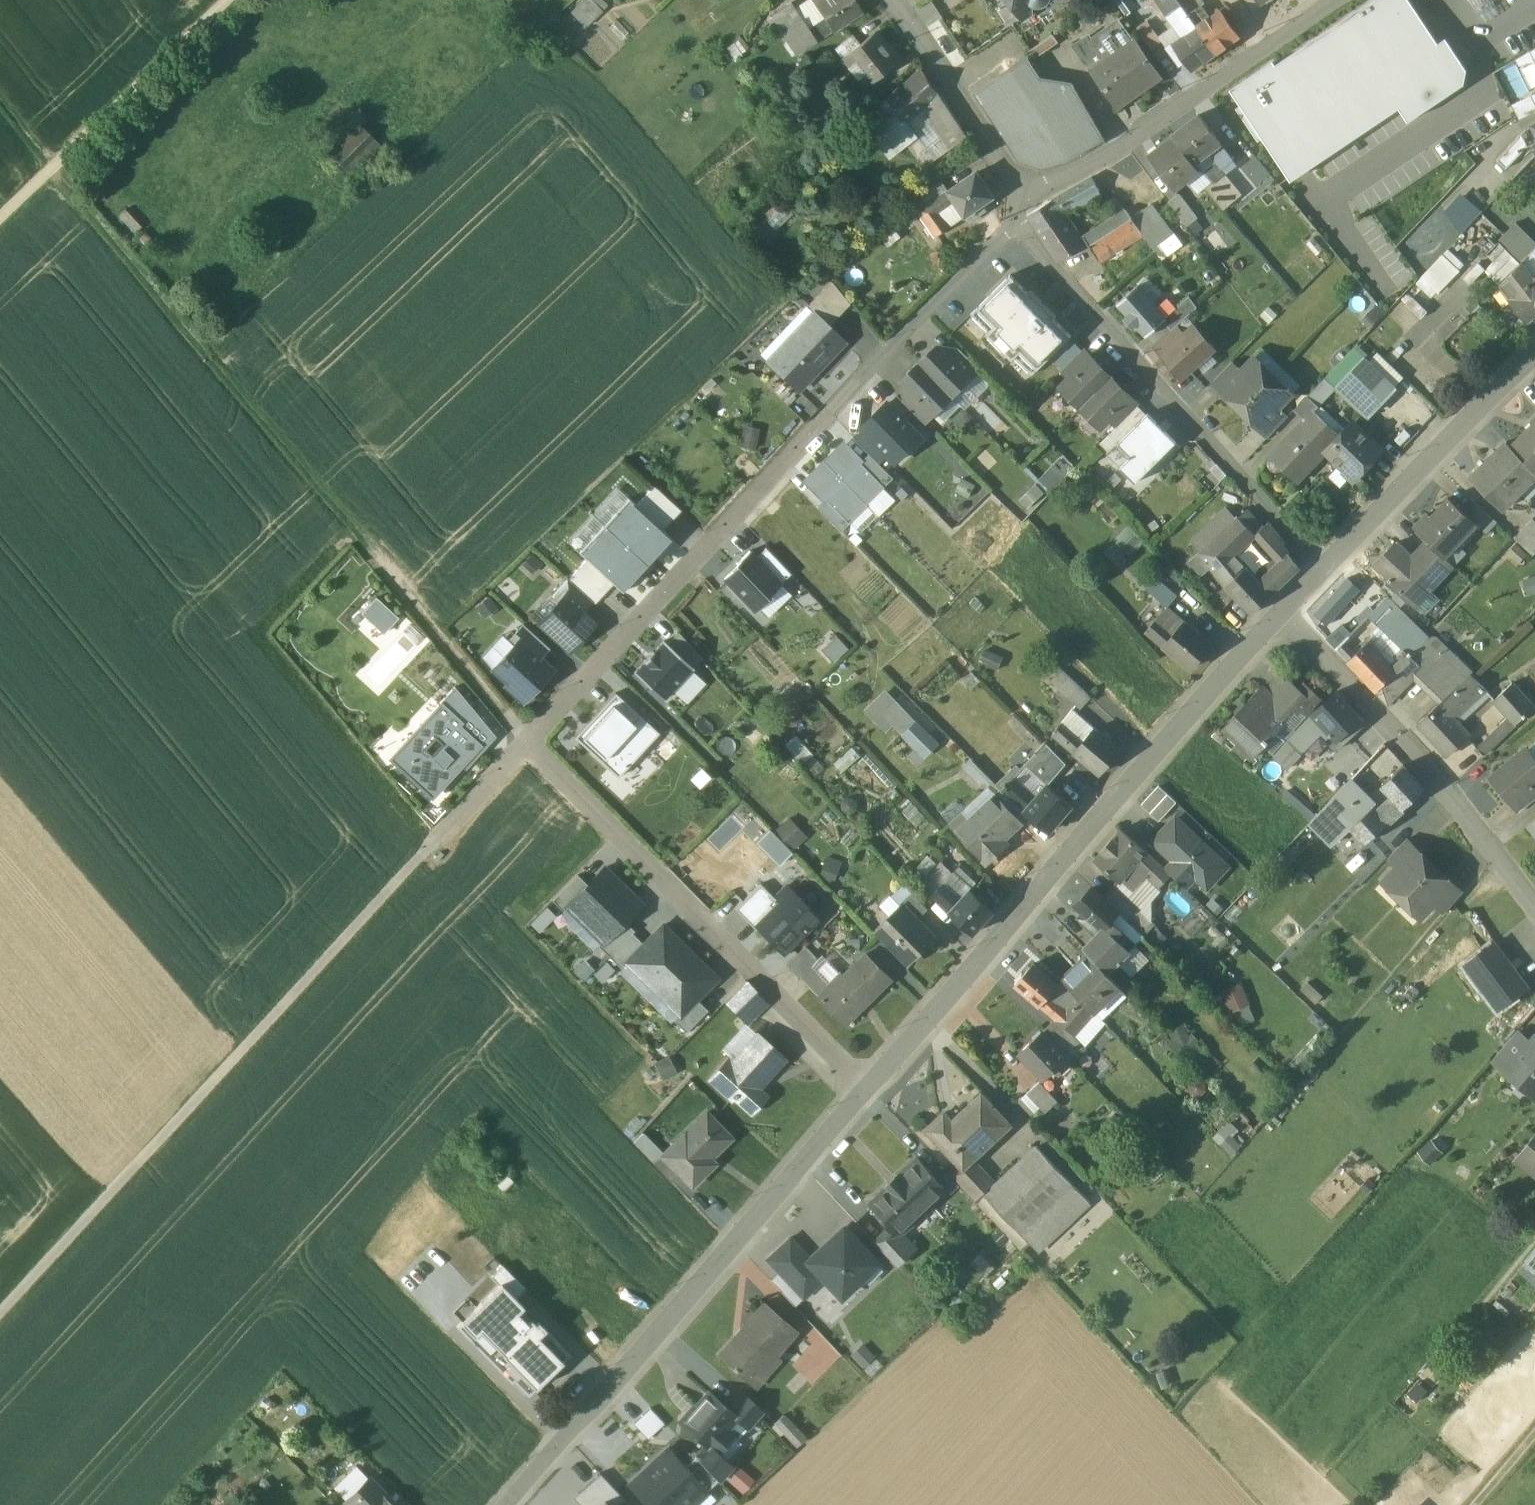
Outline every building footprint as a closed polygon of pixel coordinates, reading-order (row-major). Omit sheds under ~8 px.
[(594,0),(586,0),(573,12),(586,26),(603,9),(594,0)] [(816,2),(825,15),(825,16),(834,30),(863,11),(855,0),(818,0),(816,2)] [(1157,4),(1166,15),(1181,5),(1177,0),(1162,0),(1157,4)] [(1181,5),(1188,15),(1196,9),(1196,10),(1205,4),(1202,0),(1188,0),(1181,5)] [(1291,178),(1399,105),(1410,119),(1463,84),(1467,69),(1445,38),(1436,44),(1406,0),(1374,0),(1277,68),(1274,62),(1232,90),(1243,106),(1238,109),(1258,140),(1263,136),(1291,178)] [(792,1),(773,14),(784,30),(794,23),(791,19),(800,13),(792,1)] [(1181,5),(1166,15),(1174,27),(1181,22),(1189,33),(1197,27),(1188,15),(1181,5)] [(1236,20),(1226,6),(1220,10),(1231,24),(1236,20)] [(1196,9),(1188,15),(1197,27),(1204,21),(1196,10),(1196,9)] [(1204,21),(1197,27),(1216,54),(1240,37),(1231,24),(1220,10),(1204,21)] [(800,13),(791,19),(794,23),(784,30),(799,53),(818,40),(809,26),(800,13)] [(825,16),(809,26),(818,40),(834,30),(825,16)] [(1113,31),(1101,39),(1100,38),(1093,43),(1089,37),(1074,47),(1084,60),(1085,60),(1091,69),(1123,46),(1126,52),(1137,44),(1123,25),(1114,31),(1113,31)] [(1216,54),(1197,27),(1189,33),(1167,49),(1177,64),(1182,60),(1191,72),(1216,54)] [(897,61),(875,33),(860,45),(843,58),(855,74),(867,65),(877,77),(897,61)] [(852,35),(835,48),(843,58),(860,45),(852,35)] [(1091,69),(1090,70),(1117,109),(1149,87),(1142,77),(1154,69),(1137,44),(1126,52),(1123,46),(1091,69)] [(1517,60),(1519,65),(1534,58),(1534,61),(1534,49),(1517,60)] [(1040,77),(1027,57),(1010,68),(1034,108),(1071,83),(1040,77)] [(1034,108),(1010,68),(1009,69),(1009,70),(977,92),(976,91),(974,92),(1018,160),(1041,169),(1068,161),(1105,141),(1071,83),(1034,108)] [(940,95),(920,71),(886,100),(904,123),(908,121),(925,107),(940,95)] [(969,137),(940,95),(925,107),(945,138),(947,141),(952,149),(969,137)] [(1512,106),(1519,119),(1534,111),(1534,102),(1532,95),(1512,106)] [(904,123),(886,100),(864,117),(893,155),(908,144),(918,136),(908,121),(904,123)] [(925,107),(908,121),(918,136),(928,149),(945,138),(925,107)] [(1221,144),(1200,115),(1173,136),(1174,137),(1194,164),(1221,144)] [(382,146),(355,119),(322,146),(350,174),(363,161),(366,163),(382,146)] [(1526,129),(1496,160),(1506,169),(1528,147),(1534,144),(1534,125),(1526,129)] [(918,136),(908,144),(916,157),(928,149),(918,136)] [(1194,164),(1174,137),(1150,155),(1176,189),(1188,180),(1184,176),(1196,167),(1194,164)] [(1221,144),(1194,164),(1196,167),(1199,170),(1210,180),(1223,170),(1234,161),(1221,144)] [(362,188),(391,162),(381,150),(366,163),(352,176),(362,188)] [(996,196),(975,165),(944,185),(949,193),(956,202),(965,216),(973,211),(982,205),(996,196)] [(1206,188),(1215,199),(1234,184),(1223,170),(1210,180),(1212,183),(1206,188)] [(1092,177),(1072,189),(1078,202),(1100,190),(1092,177)] [(944,185),(943,184),(918,201),(927,217),(937,210),(933,204),(949,193),(944,185)] [(1223,210),(1242,195),(1234,184),(1215,199),(1223,210)] [(1072,189),(1028,214),(1039,231),(1065,216),(1070,213),(1067,209),(1078,202),(1072,189)] [(1462,191),(1444,212),(1463,230),(1482,209),(1462,191)] [(949,193),(933,204),(937,210),(939,213),(940,212),(956,202),(949,193)] [(1199,217),(1181,193),(1169,202),(1187,226),(1199,217)] [(1125,211),(1116,197),(1110,210),(1115,217),(1125,211)] [(1173,233),(1152,204),(1133,218),(1137,224),(1144,234),(1154,247),(1173,233)] [(982,205),(973,211),(977,217),(986,211),(982,205)] [(796,214),(788,206),(771,223),(779,231),(796,214)] [(937,210),(927,217),(939,235),(949,228),(940,212),(939,213),(937,210)] [(1115,217),(1109,221),(1120,235),(1137,224),(1133,218),(1127,210),(1115,217)] [(1065,216),(1039,231),(1060,261),(1081,248),(1085,245),(1065,216)] [(1517,219),(1498,239),(1522,263),(1534,249),(1534,238),(1517,219)] [(1137,224),(1120,235),(1109,221),(1084,236),(1089,243),(1085,245),(1091,254),(1095,252),(1101,262),(1144,234),(1137,224)] [(1208,232),(1202,236),(1218,257),(1227,250),(1225,248),(1235,241),(1220,222),(1208,232)] [(1085,245),(1081,248),(1087,256),(1091,254),(1085,245)] [(1448,247),(1416,281),(1433,297),(1466,263),(1448,247)] [(1522,263),(1500,286),(1512,302),(1514,300),(1530,319),(1534,315),(1534,287),(1530,281),(1534,278),(1522,263)] [(1014,358),(1031,376),(1071,337),(1053,318),(1056,314),(1031,288),(1027,292),(1011,276),(971,315),(988,332),(987,333),(1013,360),(1014,358)] [(850,303),(832,281),(806,308),(812,314),(813,312),(828,326),(850,303)] [(1149,297),(1138,284),(1117,302),(1127,313),(1124,316),(1133,326),(1136,323),(1146,335),(1164,319),(1167,317),(1166,315),(1156,304),(1157,297),(1149,297)] [(1189,295),(1166,315),(1167,317),(1164,319),(1172,329),(1176,326),(1178,324),(1187,316),(1198,307),(1189,295)] [(1376,306),(1362,320),(1369,328),(1384,314),(1376,306)] [(828,326),(813,312),(812,314),(792,335),(795,338),(772,363),(800,390),(845,342),(828,326)] [(1187,316),(1178,324),(1184,330),(1192,323),(1187,316)] [(1172,329),(1155,345),(1164,355),(1165,355),(1186,336),(1176,326),(1172,329)] [(1195,328),(1186,336),(1165,355),(1164,355),(1163,356),(1182,377),(1214,348),(1195,328)] [(980,369),(959,348),(951,356),(972,378),(980,369)] [(951,356),(943,349),(934,349),(920,363),(952,396),(972,378),(951,356)] [(1084,349),(1063,369),(1072,377),(1092,357),(1084,349)] [(1241,371),(1223,389),(1222,389),(1221,390),(1240,409),(1274,375),(1255,356),(1240,370),(1241,371)] [(1072,377),(1062,388),(1081,407),(1112,376),(1093,357),(1092,357),(1072,377)] [(1395,386),(1364,357),(1337,386),(1367,415),(1395,386)] [(1232,362),(1213,380),(1222,389),(1223,389),(1241,371),(1240,370),(1232,362)] [(952,396),(920,363),(906,377),(905,386),(912,393),(934,415),(952,396)] [(1274,375),(1240,409),(1259,428),(1260,427),(1260,426),(1278,408),(1279,408),(1293,394),(1274,375)] [(1112,376),(1081,407),(1100,427),(1110,417),(1130,397),(1130,396),(1112,376)] [(1308,395),(1320,407),(1336,390),(1324,378),(1308,395)] [(934,415),(912,393),(904,401),(915,412),(925,423),(934,415)] [(904,401),(898,395),(889,403),(889,404),(906,421),(915,412),(904,401)] [(1130,397),(1110,417),(1118,425),(1138,406),(1130,397)] [(888,402),(862,427),(863,429),(864,428),(880,445),(889,454),(889,455),(896,462),(921,437),(906,421),(889,404),(889,403),(888,402)] [(1278,408),(1260,426),(1260,427),(1269,435),(1287,416),(1279,408),(1278,408)] [(1313,409),(1270,455),(1296,479),(1318,456),(1320,458),(1327,452),(1340,438),(1327,425),(1329,423),(1313,409)] [(1148,413),(1119,442),(1131,455),(1130,456),(1131,457),(1121,467),(1136,482),(1176,442),(1148,413)] [(1532,419),(1534,422),(1511,446),(1524,460),(1523,461),(1534,472),(1534,416),(1532,419)] [(1380,448),(1354,423),(1340,438),(1327,452),(1345,469),(1346,474),(1349,477),(1357,476),(1360,473),(1361,468),(1380,448)] [(1119,425),(1100,444),(1108,452),(1127,433),(1119,425)] [(880,445),(864,428),(863,429),(854,438),(870,454),(880,445)] [(1511,446),(1507,442),(1488,460),(1520,492),(1534,476),(1534,473),(1523,461),(1524,460),(1511,446)] [(880,445),(870,454),(880,464),(889,455),(889,454),(880,445)] [(846,446),(807,483),(824,501),(826,499),(849,523),(867,506),(866,504),(884,486),(861,462),(846,446)] [(880,464),(870,454),(861,462),(884,486),(893,478),(880,464)] [(1060,458),(1051,467),(1062,477),(1070,467),(1060,458)] [(1520,492),(1488,460),(1470,477),(1502,509),(1520,492)] [(898,478),(888,485),(898,500),(908,493),(898,478)] [(962,479),(955,491),(969,497),(975,485),(962,479)] [(1036,485),(1019,502),(1028,510),(1044,493),(1036,485)] [(636,506),(660,529),(679,509),(654,486),(636,506)] [(1466,512),(1450,497),(1432,515),(1429,512),(1415,526),(1429,539),(1427,541),(1445,557),(1446,555),(1441,551),(1451,540),(1456,545),(1476,524),(1477,523),(1466,512)] [(849,523),(826,499),(824,501),(818,507),(841,531),(849,523)] [(647,566),(672,539),(660,529),(636,506),(629,500),(604,526),(647,566)] [(1497,522),(1476,501),(1466,512),(1477,523),(1476,524),(1486,533),(1497,522)] [(1228,525),(1235,519),(1226,509),(1192,542),(1200,551),(1228,525)] [(1257,518),(1247,509),(1239,516),(1249,526),(1257,518)] [(1235,519),(1228,525),(1237,536),(1249,526),(1239,516),(1238,515),(1235,519)] [(1257,518),(1249,526),(1255,532),(1257,533),(1264,526),(1257,518)] [(1533,518),(1523,528),(1534,539),(1534,520),(1533,518)] [(1284,543),(1269,522),(1264,526),(1257,533),(1258,535),(1256,536),(1272,553),(1281,545),(1284,543)] [(1228,525),(1200,551),(1202,554),(1213,568),(1216,572),(1256,536),(1258,535),(1257,533),(1255,532),(1249,526),(1237,536),(1228,525)] [(623,593),(647,566),(604,526),(579,553),(585,558),(611,582),(623,593)] [(1141,541),(1128,528),(1116,541),(1129,554),(1141,541)] [(1523,528),(1514,537),(1533,555),(1534,553),(1534,539),(1523,528)] [(1413,556),(1406,564),(1390,549),(1376,564),(1392,579),(1391,580),(1400,589),(1399,589),(1415,604),(1452,565),(1445,557),(1427,541),(1413,556)] [(1413,556),(1397,542),(1390,549),(1406,564),(1413,556)] [(1259,579),(1235,555),(1216,572),(1226,585),(1253,613),(1299,568),(1281,545),(1272,553),(1279,560),(1259,579)] [(756,557),(781,582),(791,573),(765,548),(756,557)] [(756,557),(751,551),(724,578),(755,609),(781,582),(756,557)] [(1193,562),(1204,576),(1213,568),(1202,554),(1193,562)] [(593,601),(611,582),(585,558),(567,577),(593,601)] [(1524,576),(1528,594),(1534,592),(1534,574),(1524,576)] [(1179,595),(1157,576),(1146,588),(1168,607),(1169,605),(1170,606),(1179,595)] [(1339,576),(1307,610),(1322,625),(1323,626),(1333,615),(1355,592),(1339,576)] [(592,600),(567,577),(553,593),(560,600),(565,595),(582,611),(592,600)] [(378,594),(363,611),(384,630),(399,614),(378,594)] [(582,611),(565,595),(560,600),(540,622),(569,650),(595,622),(582,611)] [(1398,609),(1386,597),(1368,615),(1397,643),(1414,627),(1396,610),(1398,609)] [(1170,606),(1169,605),(1168,607),(1157,619),(1175,634),(1186,621),(1170,606)] [(1333,615),(1323,626),(1322,625),(1318,629),(1329,640),(1344,625),(1333,615)] [(1175,634),(1157,619),(1147,631),(1165,646),(1175,634)] [(1165,646),(1164,646),(1190,668),(1212,643),(1186,621),(1175,634),(1165,646)] [(549,648),(523,624),(508,640),(514,645),(519,639),(540,658),(549,648)] [(1344,625),(1329,640),(1336,648),(1351,632),(1344,625)] [(1414,627),(1397,643),(1407,654),(1411,657),(1428,641),(1414,627)] [(1351,632),(1336,648),(1348,661),(1368,641),(1356,628),(1351,632)] [(679,632),(668,645),(693,667),(702,658),(679,632)] [(514,645),(493,668),(508,682),(506,684),(523,700),(552,669),(540,658),(519,639),(514,645)] [(668,645),(663,641),(635,672),(665,698),(693,667),(668,645)] [(1368,641),(1348,661),(1376,691),(1391,676),(1396,671),(1393,667),(1368,641)] [(1466,677),(1428,641),(1411,657),(1419,665),(1414,671),(1442,700),(1466,677)] [(1407,654),(1393,667),(1396,671),(1391,676),(1399,684),(1419,665),(1411,657),(1407,654)] [(1092,695),(1062,669),(1051,680),(1081,707),(1092,695)] [(1283,672),(1266,690),(1284,706),(1300,689),(1283,672)] [(1471,675),(1440,704),(1452,718),(1483,689),(1471,675)] [(1399,684),(1391,676),(1376,691),(1388,704),(1403,689),(1399,684)] [(1323,699),(1306,683),(1300,689),(1284,706),(1293,715),(1276,733),(1285,741),(1323,699)] [(1533,706),(1511,683),(1493,699),(1508,715),(1501,721),(1508,729),(1533,706)] [(1262,686),(1224,727),(1254,756),(1276,733),(1293,715),(1284,706),(1266,690),(1262,686)] [(439,704),(482,745),(493,733),(455,687),(439,704)] [(1336,691),(1313,712),(1337,738),(1360,717),(1336,691)] [(659,732),(616,692),(594,716),(598,720),(579,741),(618,777),(659,732)] [(926,755),(938,743),(887,692),(868,711),(885,728),(892,721),(926,755)] [(482,745),(439,704),(389,758),(432,798),(482,745)] [(1440,704),(1418,724),(1445,753),(1467,733),(1452,718),(1440,704)] [(1089,721),(1074,707),(1062,720),(1084,739),(1096,726),(1089,721)] [(1305,733),(1296,743),(1305,751),(1321,735),(1326,740),(1331,736),(1334,740),(1331,745),(1336,751),(1365,724),(1360,717),(1337,738),(1313,712),(1299,727),(1305,733)] [(1084,739),(1062,720),(1053,731),(1075,750),(1084,739)] [(1501,721),(1475,746),(1482,754),(1508,729),(1501,721)] [(1121,747),(1096,725),(1096,726),(1084,739),(1075,750),(1100,771),(1121,747)] [(1299,727),(1290,737),(1291,737),(1296,743),(1305,733),(1299,727)] [(1014,729),(971,772),(981,782),(985,777),(998,790),(1002,786),(1004,788),(1015,776),(1026,764),(1035,753),(1036,752),(1014,729)] [(1291,737),(1274,754),(1297,778),(1314,761),(1296,743),(1291,737)] [(1066,764),(1045,742),(1036,752),(1035,753),(1058,773),(1066,764)] [(1245,753),(1236,744),(1231,749),(1240,758),(1245,753)] [(1492,777),(1511,801),(1512,800),(1529,786),(1530,788),(1534,784),(1533,782),(1534,781),(1534,758),(1527,748),(1492,777)] [(814,759),(805,750),(795,759),(812,778),(822,768),(814,759)] [(1058,773),(1035,753),(1026,764),(1048,783),(1058,773)] [(1397,758),(1387,767),(1394,774),(1404,765),(1397,758)] [(861,761),(843,776),(851,785),(869,770),(861,761)] [(1048,783),(1026,764),(1015,776),(1037,795),(1048,783)] [(1394,774),(1382,785),(1393,797),(1402,807),(1404,807),(1425,788),(1404,765),(1394,774)] [(1037,795),(1015,776),(1004,788),(1026,807),(1037,795)] [(1351,778),(1329,802),(1351,826),(1374,805),(1375,805),(1375,804),(1357,785),(1351,778)] [(1530,788),(1529,786),(1512,800),(1521,811),(1534,799),(1534,781),(1533,782),(1534,784),(1530,788)] [(1026,807),(1025,808),(1029,812),(1050,830),(1072,805),(1048,783),(1037,795),(1026,807)] [(1002,786),(998,790),(995,792),(1020,820),(1029,812),(1025,808),(1026,807),(1004,788),(1002,786)] [(1178,803),(1159,786),(1143,804),(1162,820),(1178,803)] [(995,792),(957,828),(987,861),(1001,848),(997,844),(1021,821),(1020,820),(995,792)] [(1393,797),(1382,806),(1393,818),(1404,807),(1402,807),(1393,797)] [(1329,802),(1311,821),(1334,844),(1352,827),(1351,826),(1329,802)] [(1374,805),(1351,826),(1352,827),(1362,838),(1366,843),(1393,818),(1382,806),(1379,810),(1375,805),(1374,805)] [(793,817),(780,831),(796,846),(809,833),(793,817)] [(1215,855),(1177,820),(1156,843),(1175,860),(1167,869),(1187,887),(1215,855)] [(1352,827),(1334,844),(1344,855),(1360,841),(1362,838),(1352,827)] [(1145,851),(1121,829),(1096,858),(1119,879),(1120,877),(1121,878),(1139,859),(1145,851)] [(1408,837),(1388,858),(1397,866),(1416,846),(1408,837)] [(1397,866),(1385,880),(1422,917),(1435,903),(1454,883),(1453,882),(1451,884),(1416,848),(1417,847),(1416,846),(1397,866)] [(1157,862),(1145,851),(1139,859),(1150,869),(1157,862)] [(832,857),(823,878),(833,883),(842,862),(832,857)] [(971,888),(942,861),(922,882),(934,893),(945,880),(953,887),(963,897),(971,888)] [(1170,874),(1157,862),(1150,869),(1146,873),(1159,885),(1170,874)] [(588,885),(566,906),(567,907),(585,924),(623,885),(605,867),(588,885)] [(566,906),(588,885),(578,874),(553,900),(564,911),(567,907),(566,906)] [(945,880),(934,893),(941,900),(953,887),(945,880)] [(781,903),(761,883),(735,909),(756,930),(759,927),(758,926),(781,903)] [(1454,883),(1435,903),(1445,913),(1463,891),(1454,883)] [(1134,902),(1116,884),(1103,897),(1119,912),(1122,914),(1134,902)] [(642,904),(623,885),(585,924),(602,942),(603,943),(625,921),(642,904)] [(953,887),(941,900),(952,910),(963,897),(953,887)] [(1103,897),(1093,887),(1077,905),(1088,915),(1084,920),(1099,934),(1094,938),(1118,962),(1130,950),(1116,936),(1122,929),(1112,920),(1119,912),(1103,897)] [(971,888),(963,897),(952,910),(974,932),(994,911),(971,888)] [(929,908),(912,890),(900,903),(901,904),(905,908),(906,908),(917,919),(929,908)] [(817,918),(792,892),(781,903),(758,926),(759,927),(783,951),(803,931),(804,932),(807,929),(806,928),(817,918)] [(1212,900),(1207,906),(1216,913),(1221,907),(1212,900)] [(917,919),(906,908),(905,908),(901,904),(877,928),(909,960),(934,936),(917,919)] [(567,907),(564,911),(559,916),(594,950),(599,945),(602,942),(585,924),(567,907)] [(610,956),(633,933),(635,931),(625,921),(603,943),(602,942),(599,945),(610,956)] [(689,953),(690,953),(691,952),(690,951),(663,925),(644,944),(628,960),(629,961),(654,986),(655,987),(689,953)] [(1149,937),(1160,947),(1168,937),(1157,928),(1149,937)] [(628,960),(644,944),(633,933),(610,956),(622,968),(629,961),(628,960)] [(1118,962),(1094,938),(1084,948),(1107,972),(1118,962)] [(1528,987),(1494,942),(1459,968),(1478,994),(1484,989),(1498,1008),(1528,987)] [(819,958),(806,945),(788,963),(801,976),(819,958)] [(655,987),(654,986),(653,988),(680,1014),(681,1015),(697,999),(716,979),(690,953),(689,953),(655,987)] [(867,953),(821,1000),(846,1025),(892,978),(867,953)] [(1088,953),(1063,979),(1090,1006),(1116,982),(1088,953)] [(654,986),(629,961),(622,968),(619,971),(671,1023),(674,1020),(680,1014),(653,988),(654,986)] [(1057,983),(1034,962),(1015,984),(1040,1005),(1050,994),(1059,984),(1057,983)] [(1078,996),(1061,978),(1057,983),(1059,984),(1050,994),(1058,1001),(1063,996),(1072,1004),(1078,996)] [(766,1002),(745,980),(726,1000),(747,1022),(766,1002)] [(1323,995),(1309,981),(1302,988),(1316,1002),(1323,995)] [(1221,992),(1229,1013),(1249,1005),(1241,984),(1221,992)] [(1058,1001),(1050,994),(1040,1005),(1055,1019),(1073,1034),(1087,1019),(1071,1004),(1067,1009),(1058,1001)] [(1072,1004),(1063,996),(1058,1001),(1067,1009),(1071,1004),(1072,1004)] [(1093,1011),(1078,996),(1072,1004),(1071,1004),(1087,1019),(1093,1011)] [(680,1014),(674,1020),(687,1032),(708,1010),(697,999),(681,1015),(680,1014)] [(1191,1035),(1181,1016),(1165,1024),(1176,1043),(1191,1035)] [(1073,1034),(1055,1019),(1042,1031),(1060,1049),(1073,1034)] [(1042,1030),(1018,1052),(1043,1078),(1055,1066),(1059,1071),(1070,1060),(1060,1049),(1042,1031),(1042,1030)] [(758,1033),(735,1059),(731,1055),(709,1080),(732,1101),(735,1098),(752,1114),(767,1097),(758,1089),(786,1058),(758,1033)] [(1516,1033),(1492,1060),(1506,1072),(1529,1044),(1516,1033)] [(1073,1034),(1060,1049),(1070,1060),(1071,1061),(1086,1047),(1073,1034)] [(1505,1072),(1534,1097),(1534,1095),(1534,1038),(1529,1044),(1506,1072),(1505,1072)] [(676,1073),(669,1058),(656,1064),(663,1079),(676,1073)] [(1054,1101),(1036,1082),(1026,1091),(1044,1110),(1054,1101)] [(981,1094),(952,1121),(944,1112),(926,1128),(961,1166),(962,1167),(969,1160),(996,1135),(994,1133),(1006,1121),(981,1094)] [(706,1112),(662,1155),(681,1174),(691,1185),(714,1163),(710,1159),(731,1138),(706,1112)] [(1115,1115),(1108,1122),(1122,1136),(1129,1129),(1115,1115)] [(1521,1156),(1534,1167),(1534,1139),(1521,1156)] [(989,1190),(984,1195),(1047,1262),(1100,1214),(1072,1184),(1036,1146),(989,1190)] [(681,1174),(662,1155),(654,1163),(673,1182),(681,1174)] [(947,1190),(917,1158),(869,1203),(891,1226),(892,1225),(897,1230),(926,1202),(930,1206),(947,1190)] [(969,1160),(962,1167),(961,1166),(951,1175),(969,1194),(982,1182),(986,1178),(969,1160)] [(1109,1205),(1081,1175),(1072,1184),(1100,1214),(1109,1205)] [(982,1182),(969,1194),(976,1203),(984,1195),(989,1190),(982,1182)] [(897,1230),(892,1225),(891,1226),(874,1242),(897,1266),(915,1249),(897,1230)] [(825,1279),(842,1296),(860,1277),(858,1275),(874,1258),(844,1229),(825,1249),(823,1247),(811,1259),(808,1262),(825,1279)] [(804,1298),(825,1279),(808,1262),(811,1259),(791,1238),(768,1260),(804,1298)] [(1534,1275),(1534,1252),(1524,1265),(1534,1275)] [(527,1289),(503,1265),(492,1276),(501,1284),(516,1300),(527,1289)] [(570,1355),(516,1300),(501,1284),(458,1326),(512,1382),(514,1380),(528,1395),(570,1355)] [(766,1304),(737,1337),(735,1335),(719,1354),(734,1367),(732,1368),(749,1382),(795,1328),(766,1304)] [(1492,1328),(1501,1343),(1518,1332),(1508,1317),(1492,1328)] [(813,1383),(843,1353),(810,1318),(799,1329),(812,1343),(793,1362),(813,1383)] [(728,1408),(708,1391),(689,1413),(685,1413),(681,1418),(681,1421),(706,1443),(716,1452),(731,1434),(726,1429),(736,1418),(737,1416),(728,1408)] [(763,1410),(742,1391),(728,1408),(737,1416),(736,1418),(747,1428),(763,1410)] [(253,1413),(268,1425),(278,1411),(263,1400),(253,1413)] [(651,1406),(634,1421),(648,1436),(665,1421),(651,1406)] [(805,1437),(784,1414),(775,1422),(796,1445),(805,1437)] [(716,1452),(706,1443),(695,1455),(696,1455),(718,1480),(731,1465),(716,1452)] [(693,1504),(708,1490),(685,1465),(669,1448),(629,1485),(647,1504),(694,1504),(693,1504)] [(696,1455),(685,1465),(708,1490),(718,1480),(696,1455)] [(625,1499),(601,1473),(574,1498),(581,1504),(601,1504),(605,1501),(609,1504),(619,1504),(625,1499)] [(369,1478),(347,1500),(352,1504),(395,1504),(386,1496),(369,1478)] [(395,1488),(386,1496),(395,1504),(412,1504),(395,1488)]
